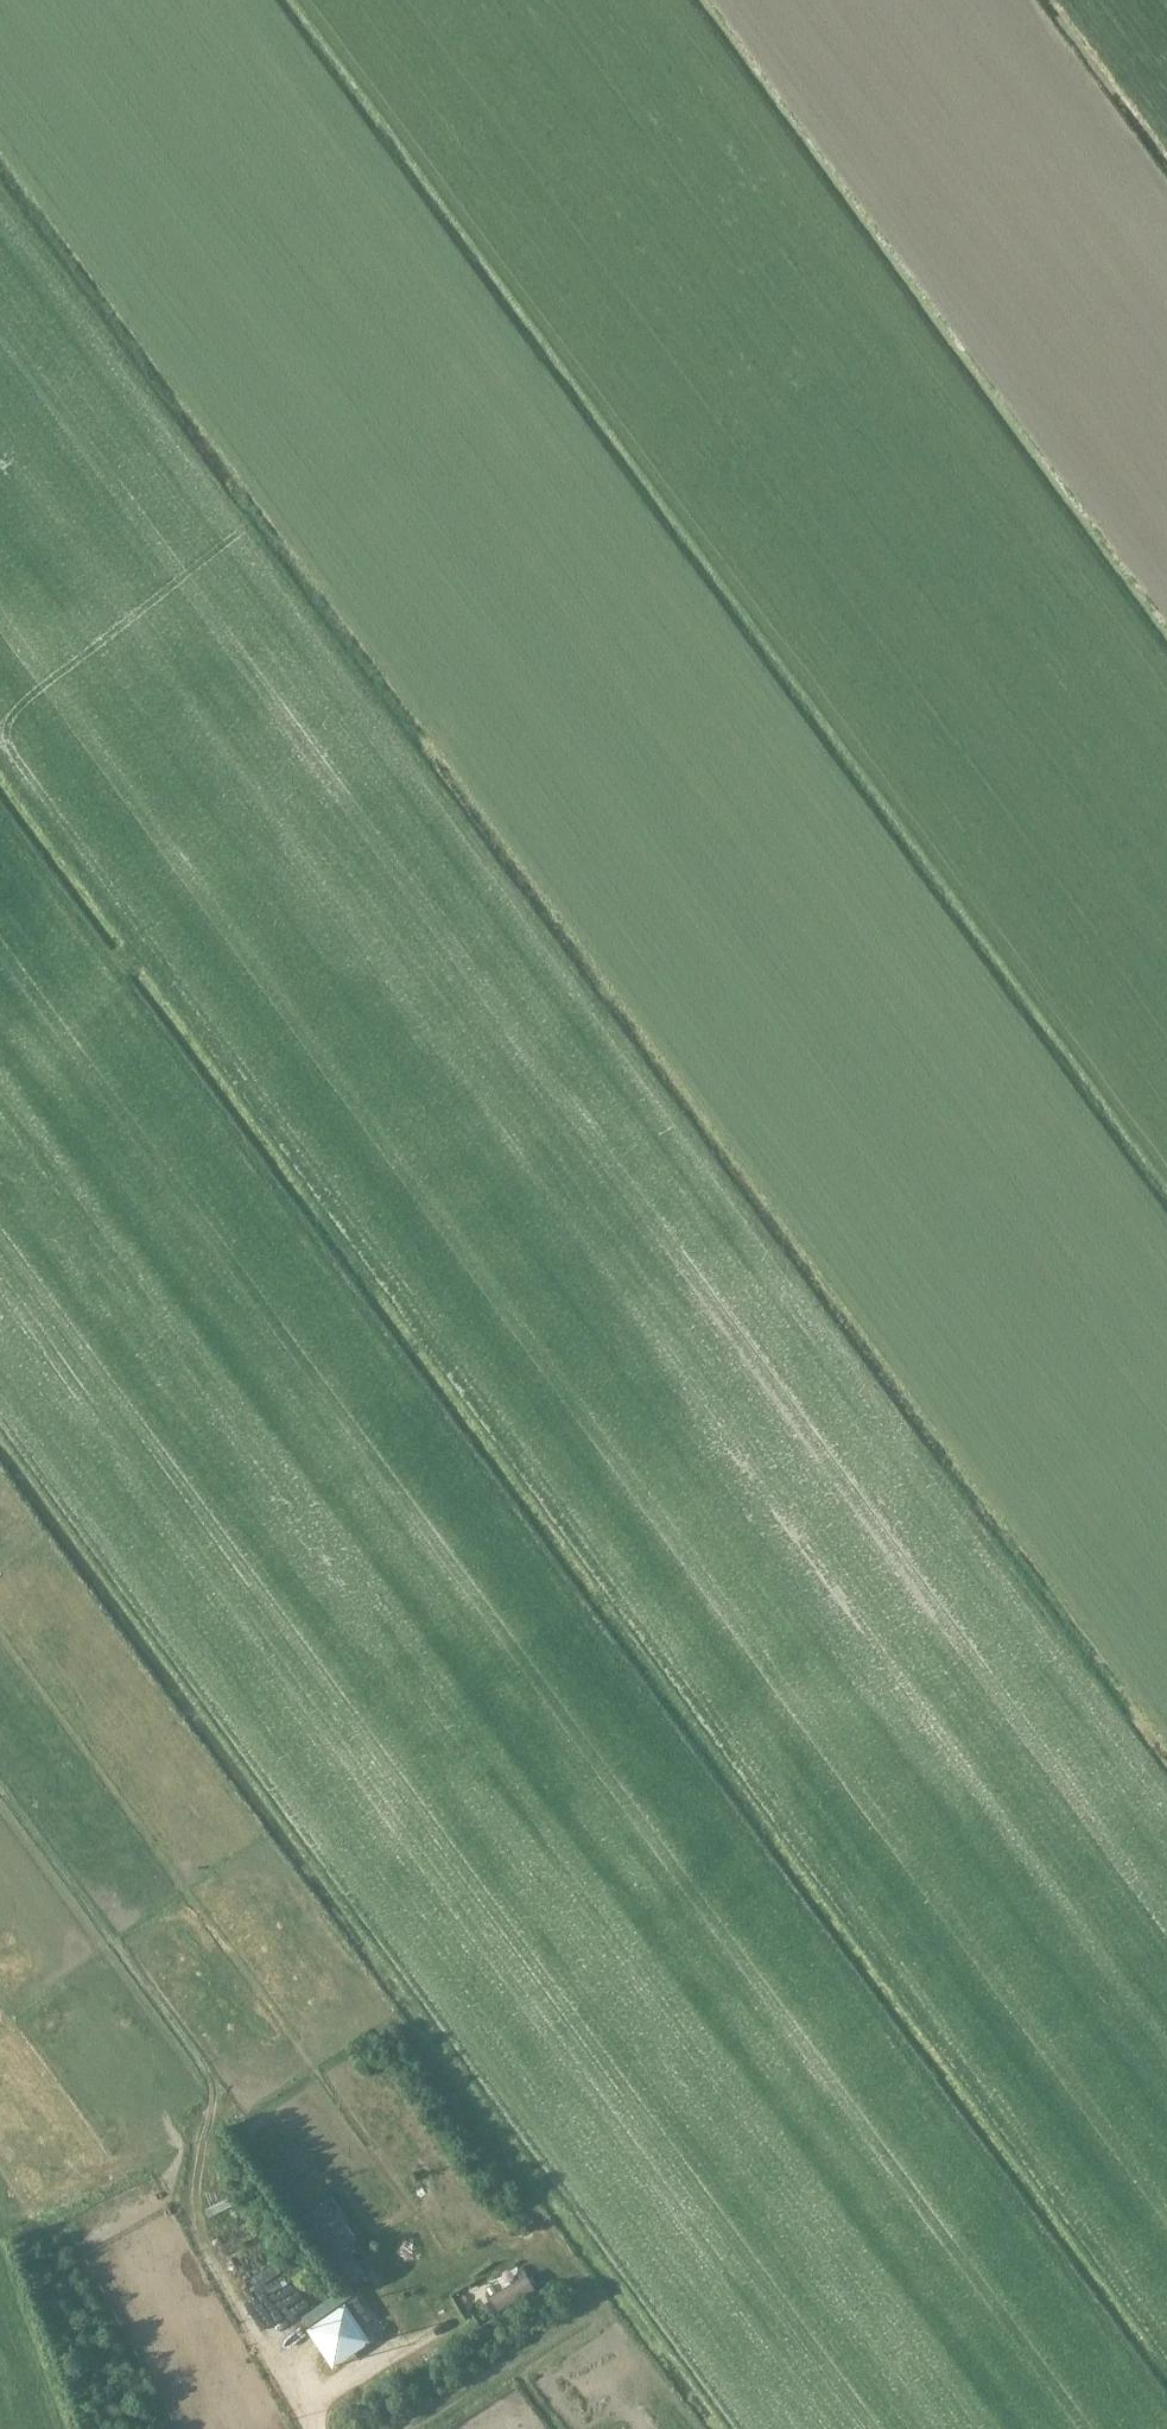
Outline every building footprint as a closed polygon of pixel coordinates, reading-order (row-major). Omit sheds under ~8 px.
[(323,2206),(306,2218),(339,2263),(356,2251),(323,2206)] [(352,2258),(341,2266),(352,2282),(363,2274),(352,2258)] [(526,2276),(491,2296),(500,2312),(535,2292),(526,2276)]
